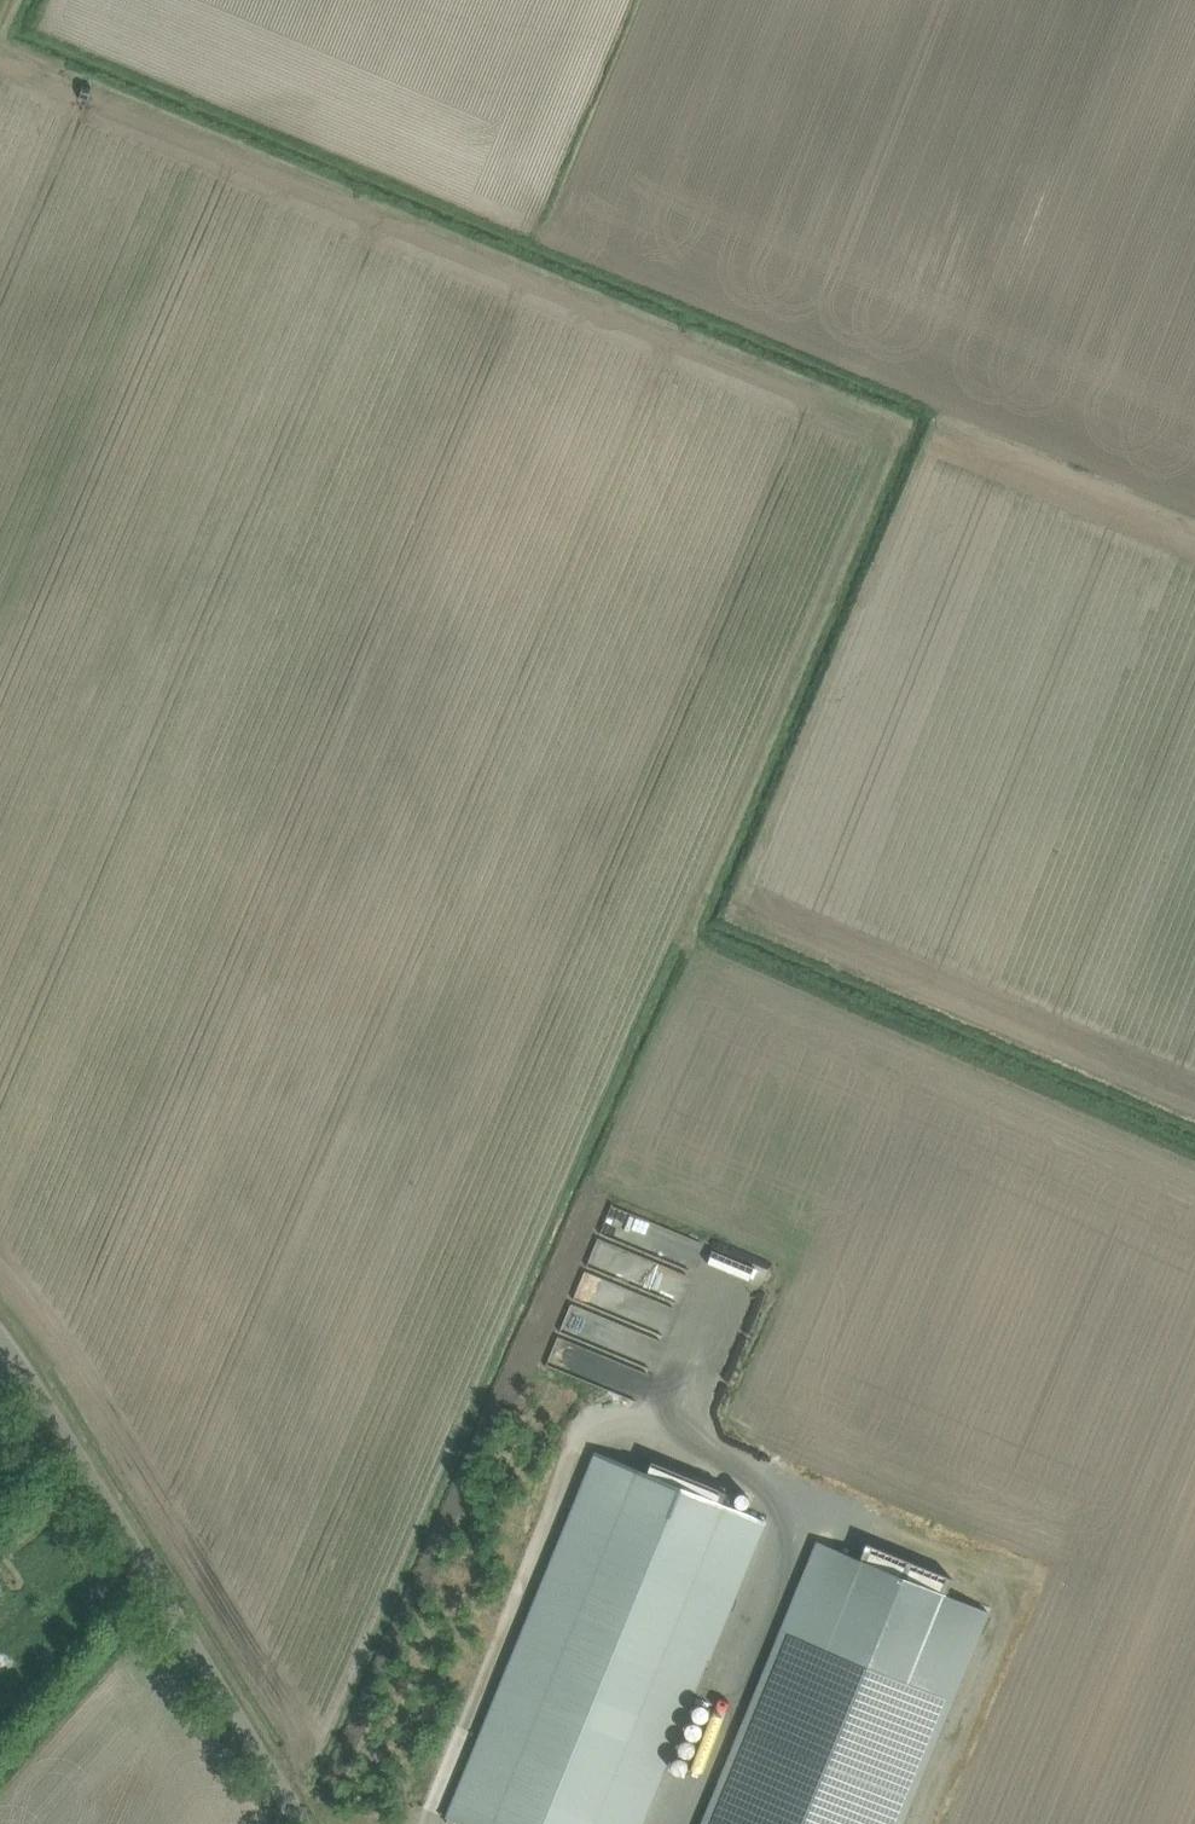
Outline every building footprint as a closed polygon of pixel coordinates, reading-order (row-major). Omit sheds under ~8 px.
[(597,1232),(551,1364),(642,1395),(677,1294),(648,1284),(656,1262),(689,1274),(700,1242),(649,1224),(641,1247),(597,1232)] [(658,1477),(599,1453),(449,1819),(462,1823),(643,1823),(766,1522),(709,1499),(716,1482),(664,1461),(658,1477)] [(945,1595),(951,1581),(865,1545),(859,1560),(818,1543),(703,1823),(903,1823),(990,1613),(945,1595)]
